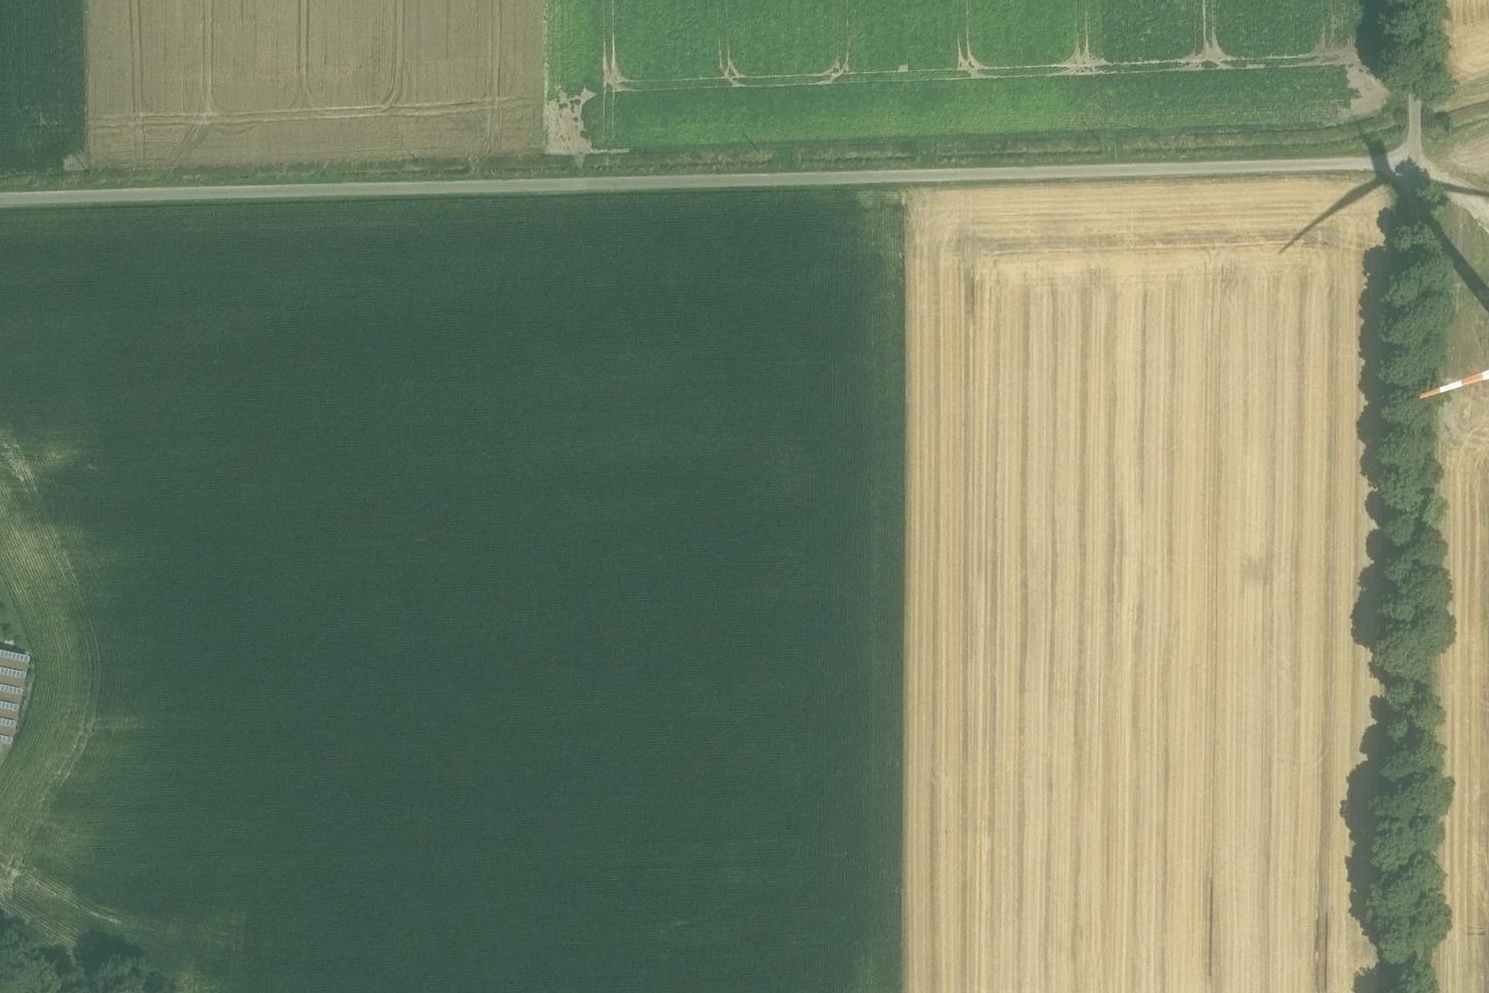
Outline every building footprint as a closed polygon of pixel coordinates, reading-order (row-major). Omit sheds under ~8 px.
[(0,651),(0,741),(11,743),(28,657),(0,651)]
